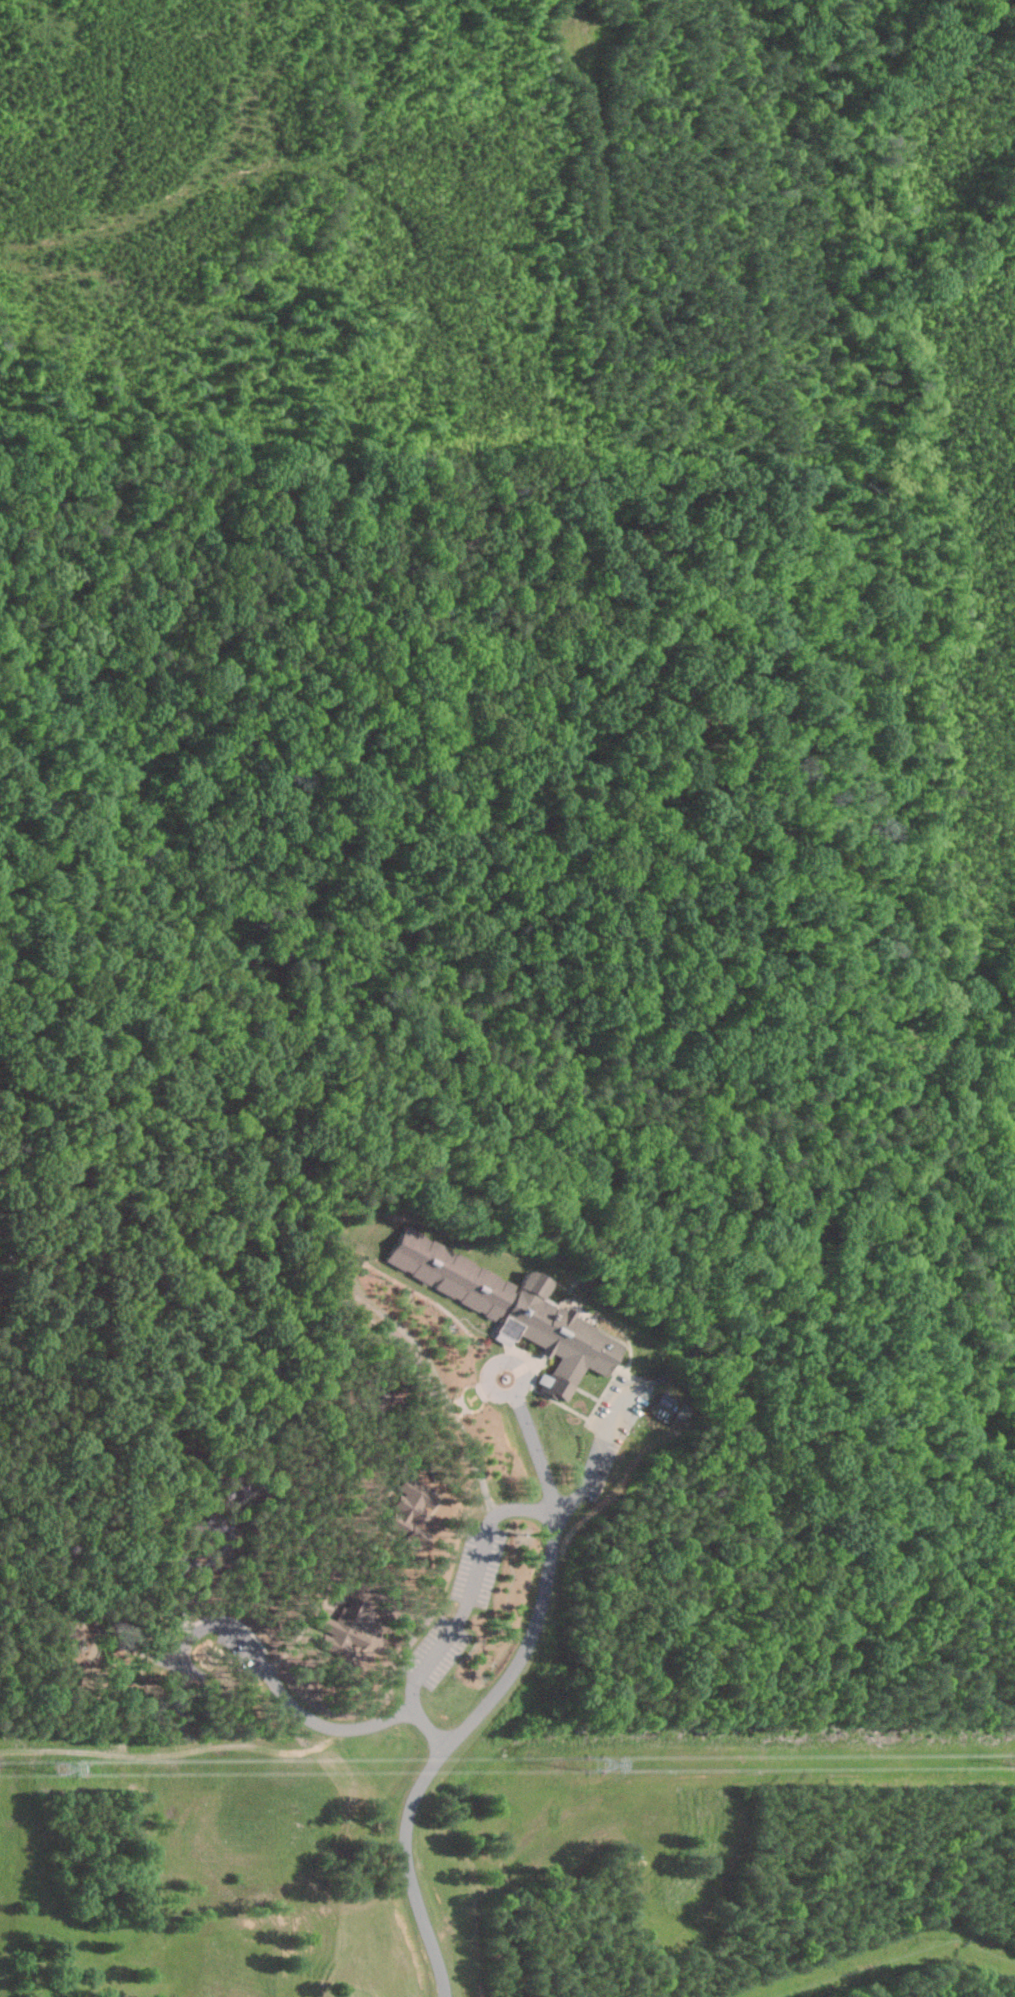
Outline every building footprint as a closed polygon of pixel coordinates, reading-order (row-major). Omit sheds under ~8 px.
[(386,1261),(501,1322),(496,1331),(514,1341),(518,1334),(544,1348),(541,1354),(549,1359),(552,1354),(559,1358),(550,1376),(543,1373),(536,1386),(567,1403),(586,1367),(606,1377),(623,1344),(541,1300),(550,1282),(526,1270),(517,1286),(405,1226),(386,1261)] [(676,1414),(684,1417),(688,1405),(658,1394),(651,1413),(674,1421),(676,1414)] [(435,1493),(401,1475),(394,1489),(399,1491),(391,1505),(396,1507),(388,1523),(405,1532),(407,1528),(423,1536),(427,1528),(418,1523),(435,1493)] [(352,1634),(364,1600),(347,1594),(338,1619),(318,1612),(312,1629),(333,1636),(336,1629),(352,1634)]
